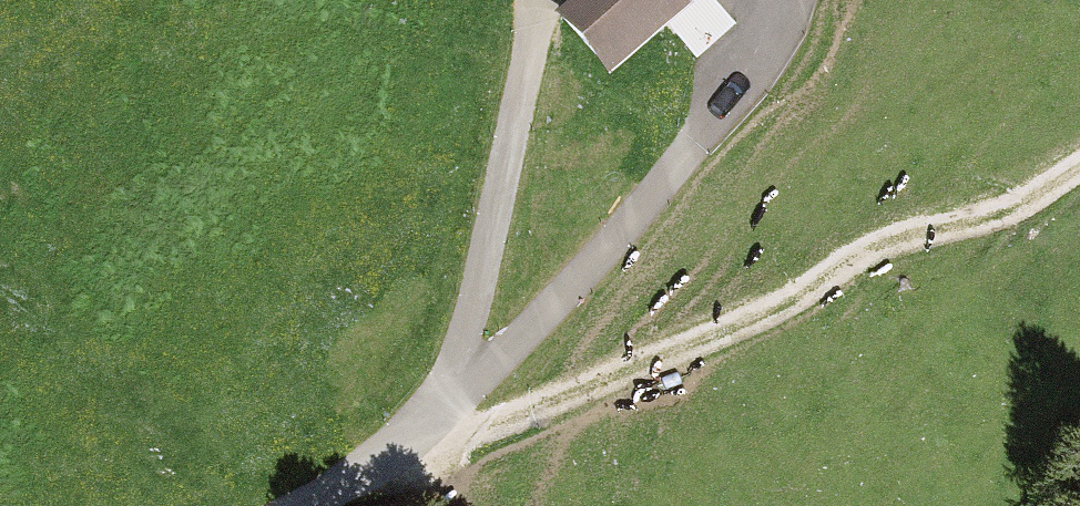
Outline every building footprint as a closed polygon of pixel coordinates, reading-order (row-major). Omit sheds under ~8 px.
[(553,13),(600,67),(678,0),(568,0),(553,13)]
